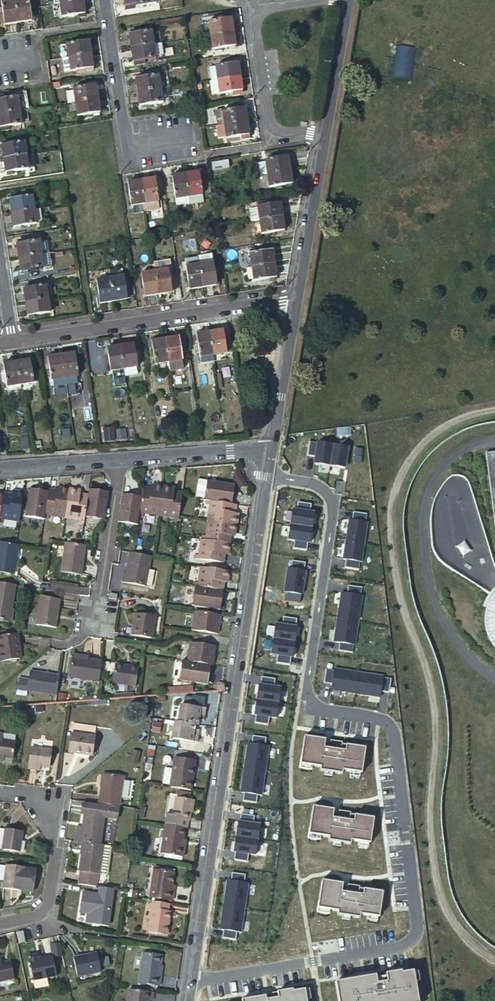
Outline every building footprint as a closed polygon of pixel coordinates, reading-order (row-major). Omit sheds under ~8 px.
[(14,0),(0,0),(1,5),(2,13),(0,13),(0,21),(3,20),(4,23),(17,21),(14,0)] [(17,21),(30,19),(28,0),(14,0),(17,21)] [(60,15),(83,12),(81,0),(71,0),(59,2),(60,15)] [(207,21),(209,34),(232,30),(230,18),(227,18),(226,15),(220,16),(221,19),(207,21)] [(128,33),(130,46),(153,43),(151,29),(128,33)] [(209,34),(211,48),(234,44),(232,30),(209,34)] [(59,44),(61,57),(67,56),(90,52),(88,39),(59,44)] [(130,46),(132,60),(136,59),(144,58),(155,56),(153,43),(130,46)] [(397,44),(391,74),(410,78),(416,47),(397,44)] [(90,52),(67,56),(69,70),(92,66),(90,52)] [(67,56),(61,57),(63,71),(69,70),(67,56)] [(61,57),(55,58),(57,72),(63,71),(61,57)] [(239,76),(237,62),(214,66),(216,79),(239,76)] [(168,86),(166,73),(158,74),(160,88),(168,86)] [(135,78),(137,91),(160,88),(158,74),(146,76),(138,78),(135,78)] [(241,90),(239,76),(216,79),(218,93),(241,90)] [(72,88),(74,100),(97,97),(95,84),(94,84),(89,85),(72,88)] [(170,100),(168,86),(160,88),(162,101),(170,100)] [(137,91),(139,104),(162,101),(160,88),(137,91)] [(16,96),(18,109),(27,108),(25,91),(15,93),(16,96)] [(18,109),(16,96),(3,98),(0,98),(0,112),(18,109)] [(74,100),(77,114),(99,111),(97,97),(74,100)] [(217,112),(218,124),(223,123),(247,120),(244,106),(221,110),(222,111),(217,112)] [(1,125),(8,124),(20,122),(18,109),(0,112),(0,126),(1,125)] [(248,133),(247,120),(223,123),(225,135),(225,136),(239,134),(240,138),(246,137),(245,133),(248,133)] [(218,124),(215,124),(217,136),(225,135),(223,123),(218,124)] [(4,143),(1,143),(3,157),(25,153),(23,139),(10,142),(4,143)] [(25,153),(3,157),(5,170),(28,167),(27,165),(32,165),(30,152),(25,153)] [(259,161),(261,174),(290,169),(289,156),(266,159),(266,160),(259,161)] [(250,163),(252,174),(258,173),(257,161),(250,163)] [(237,163),(239,177),(247,176),(245,162),(237,163)] [(185,171),(188,194),(203,192),(202,186),(200,175),(199,169),(185,171)] [(261,174),(263,188),(292,183),(290,169),(261,174)] [(171,174),(175,196),(188,194),(185,171),(171,174)] [(154,176),(141,178),(144,201),(157,199),(162,198),(160,180),(154,181),(154,176)] [(141,178),(127,180),(131,203),(144,201),(141,178)] [(203,192),(188,194),(189,201),(204,199),(203,192)] [(188,194),(175,196),(176,203),(189,201),(188,194)] [(9,199),(11,212),(34,209),(32,195),(9,199)] [(144,201),(145,208),(158,207),(157,199),(144,201)] [(251,207),(253,219),(260,218),(282,214),(281,200),(277,201),(258,204),(258,206),(251,207)] [(11,212),(13,225),(36,222),(34,209),(11,212)] [(284,228),(282,214),(260,218),(262,231),(284,228)] [(16,244),(18,257),(41,253),(48,252),(46,240),(39,241),(39,240),(16,244)] [(250,252),(252,266),(274,263),(273,249),(269,250),(250,252)] [(50,266),(48,252),(41,253),(43,267),(50,266)] [(23,270),(27,269),(43,267),(41,253),(18,257),(20,271),(23,270)] [(198,256),(199,263),(213,260),(212,254),(198,256)] [(189,288),(203,286),(199,263),(198,256),(185,258),(186,265),(189,288)] [(154,270),(170,267),(169,259),(153,262),(154,264),(154,270)] [(203,286),(216,284),(213,260),(199,263),(203,286)] [(252,266),(254,280),(276,276),(274,263),(252,266)] [(154,270),(158,293),(171,291),(170,287),(173,287),(170,267),(154,270)] [(141,272),(144,295),(158,293),(154,270),(141,272)] [(114,300),(127,298),(127,294),(130,294),(127,274),(124,274),(110,276),(114,300)] [(100,302),(114,300),(110,276),(97,279),(100,302)] [(23,287),(25,301),(48,298),(52,297),(50,285),(46,285),(46,284),(23,287)] [(48,298),(25,301),(27,314),(50,311),(49,308),(48,298)] [(213,360),(225,358),(224,352),(227,352),(223,329),(209,331),(213,360)] [(201,362),(213,360),(209,331),(197,333),(201,362)] [(179,336),(165,338),(169,367),(170,376),(184,374),(182,365),(182,359),(186,358),(182,338),(179,339),(179,336)] [(165,338),(152,340),(152,345),(155,363),(157,363),(158,369),(169,367),(165,338)] [(134,343),(121,345),(124,367),(138,365),(135,346),(134,343)] [(121,345),(108,347),(111,369),(113,369),(114,376),(125,375),(124,367),(121,345)] [(65,382),(78,381),(77,374),(79,374),(76,352),(61,354),(65,382)] [(54,384),(65,382),(61,354),(48,356),(49,359),(52,378),(54,378),(54,384)] [(21,387),(33,386),(32,382),(34,382),(31,361),(31,359),(17,361),(21,387)] [(10,389),(21,387),(17,361),(3,363),(4,364),(4,369),(7,385),(9,385),(10,389)] [(122,428),(104,427),(104,438),(121,439),(122,428)] [(333,444),(309,441),(307,455),(315,456),(314,463),(329,465),(333,444)] [(333,444),(329,465),(345,468),(348,446),(342,445),(333,444)] [(487,457),(494,530),(494,456),(487,457)] [(207,479),(204,499),(207,500),(229,503),(230,495),(228,494),(228,491),(234,492),(235,484),(207,479)] [(143,510),(159,513),(163,486),(155,484),(154,491),(151,490),(151,487),(142,486),(141,496),(138,514),(142,515),(143,510)] [(45,516),(49,489),(41,488),(40,494),(37,493),(37,487),(30,486),(25,514),(45,517),(45,516)] [(50,517),(51,512),(65,514),(69,487),(62,486),(61,491),(58,491),(58,489),(49,487),(49,489),(45,516),(50,517)] [(178,520),(179,515),(181,496),(182,493),(173,491),(172,493),(169,493),(170,487),(163,486),(159,513),(174,515),(173,519),(178,520)] [(69,487),(65,514),(80,516),(79,521),(84,521),(84,515),(88,494),(80,493),(80,495),(75,494),(77,488),(69,487)] [(84,515),(104,518),(108,493),(100,492),(99,494),(96,494),(97,489),(89,487),(88,494),(84,515)] [(0,511),(0,520),(3,521),(4,518),(19,520),(23,492),(16,490),(15,496),(11,495),(12,493),(3,492),(0,511)] [(137,524),(138,514),(141,496),(133,495),(132,501),(129,500),(130,498),(121,496),(118,521),(137,524)] [(207,504),(211,505),(209,520),(236,524),(238,516),(232,515),(232,512),(235,512),(236,504),(232,504),(229,503),(207,500),(207,504)] [(292,509),(290,524),(312,527),(315,512),(310,512),(311,504),(298,502),(296,510),(292,509)] [(349,519),(346,539),(364,542),(367,522),(365,521),(366,514),(353,512),(352,519),(349,519)] [(236,524),(209,520),(207,535),(203,535),(202,539),(230,543),(231,535),(229,534),(229,532),(235,532),(236,524)] [(312,527),(290,524),(288,539),(296,540),(295,548),(307,550),(308,542),(310,543),(312,527)] [(230,543),(202,539),(200,555),(195,554),(195,558),(223,562),(224,554),(222,553),(222,550),(229,551),(230,543)] [(364,542),(346,539),(346,540),(343,559),(346,559),(344,567),(358,569),(359,561),(361,562),(364,542)] [(0,542),(0,572),(13,574),(17,545),(15,544),(0,542)] [(80,544),(65,542),(61,571),(80,574),(85,545),(80,544)] [(133,553),(128,552),(125,573),(123,573),(121,582),(145,586),(150,556),(133,553)] [(306,562),(293,560),(292,568),(289,568),(286,592),(302,595),(306,570),(304,570),(306,562)] [(225,578),(231,579),(233,571),(205,567),(202,583),(198,582),(198,586),(199,586),(223,590),(226,591),(228,582),(225,581),(225,578)] [(12,585),(0,583),(0,620),(7,621),(12,585)] [(339,608),(338,617),(358,620),(362,595),(360,595),(362,587),(348,585),(347,593),(343,592),(341,608),(339,608)] [(223,590),(199,586),(196,606),(224,610),(225,602),(219,601),(219,598),(222,599),(223,590)] [(60,599),(41,597),(37,625),(56,628),(60,599)] [(487,613),(486,627),(488,638),(494,648),(494,649),(494,599),(487,613)] [(218,633),(220,614),(194,611),(191,629),(218,633)] [(132,635),(152,638),(155,616),(135,613),(132,635)] [(275,624),(273,639),(295,642),(297,627),(296,627),(297,619),(283,617),(282,625),(275,624)] [(338,617),(336,626),(338,627),(336,642),(339,642),(338,650),(352,652),(353,645),(355,645),(358,620),(338,617)] [(0,637),(0,654),(1,662),(22,660),(18,634),(0,637)] [(295,642),(273,639),(271,654),(278,655),(277,663),(290,665),(291,657),(293,657),(295,642)] [(187,661),(207,664),(210,664),(212,664),(215,646),(190,642),(187,661)] [(99,682),(102,662),(88,660),(73,658),(70,678),(99,682)] [(187,661),(182,660),(179,679),(207,683),(209,675),(203,675),(204,672),(206,672),(207,664),(187,661)] [(134,685),(137,667),(115,664),(112,682),(134,685)] [(346,692),(356,693),(359,673),(334,669),(334,671),(326,669),(324,683),(332,684),(331,688),(347,690),(346,692)] [(27,691),(56,696),(59,678),(30,673),(29,679),(27,691)] [(356,693),(365,695),(365,693),(381,695),(381,692),(389,693),(391,679),(383,678),(384,676),(359,673),(356,693)] [(259,685),(256,700),(279,703),(281,688),(274,687),(275,679),(262,677),(260,685),(259,685)] [(27,691),(29,679),(22,678),(20,690),(27,691)] [(279,703),(256,700),(254,715),(256,715),(255,723),(268,725),(269,717),(276,718),(279,703)] [(195,722),(199,723),(201,713),(206,714),(207,706),(182,703),(179,720),(195,722)] [(179,720),(175,719),(172,736),(198,740),(199,732),(194,731),(195,722),(179,720)] [(93,749),(97,730),(73,727),(70,746),(93,749)] [(5,758),(5,754),(14,756),(17,734),(0,732),(0,757),(5,758)] [(246,759),(244,768),(265,771),(269,746),(265,746),(266,738),(253,736),(252,744),(250,743),(248,759),(246,759)] [(326,739),(305,736),(301,764),(321,767),(321,771),(343,774),(344,771),(362,773),(366,748),(343,744),(343,742),(331,740),(331,743),(326,742),(326,739)] [(51,759),(54,745),(33,742),(30,761),(42,762),(43,758),(51,759)] [(171,782),(192,785),(197,756),(182,754),(176,753),(174,767),(171,782)] [(164,781),(171,782),(174,767),(167,766),(164,781)] [(265,771),(244,768),(243,777),(245,777),(243,793),(244,793),(243,801),(257,803),(258,795),(261,795),(265,771)] [(102,781),(100,798),(120,800),(125,771),(106,769),(104,781),(102,781)] [(165,821),(171,821),(185,823),(186,823),(187,815),(189,815),(192,795),(190,795),(176,793),(174,793),(171,810),(166,809),(165,821)] [(85,825),(83,837),(87,837),(102,839),(106,811),(119,813),(120,802),(84,798),(82,809),(85,809),(83,825),(85,825)] [(335,810),(314,807),(310,835),(330,838),(329,841),(352,845),(352,841),(371,844),(375,818),(351,815),(352,812),(340,811),(339,813),(334,812),(335,810)] [(238,822),(236,837),(258,840),(260,825),(253,824),(254,816),(241,814),(240,822),(238,822)] [(185,823),(171,821),(165,821),(161,850),(183,853),(185,843),(182,842),(183,836),(185,823)] [(21,835),(23,825),(7,823),(4,844),(19,846),(20,845),(21,835)] [(103,867),(107,840),(102,839),(87,837),(86,850),(84,849),(81,865),(83,865),(81,879),(100,882),(102,867),(103,867)] [(258,840),(236,837),(233,852),(235,852),(234,860),(248,862),(249,854),(256,855),(258,840)] [(27,863),(8,860),(4,883),(23,885),(33,887),(37,864),(27,863)] [(171,887),(172,882),(174,868),(154,866),(150,893),(173,896),(174,887),(171,887)] [(225,896),(224,905),(245,908),(248,883),(245,883),(246,875),(232,873),(231,881),(229,881),(227,896),(225,896)] [(344,884),(323,881),(319,909),(339,912),(338,916),(361,919),(361,915),(380,918),(384,893),(360,889),(361,886),(349,885),(348,887),(343,886),(344,884)] [(114,884),(101,882),(100,889),(112,891),(114,884)] [(112,891),(100,889),(83,887),(80,907),(97,910),(95,919),(108,921),(112,891)] [(171,900),(154,898),(149,928),(168,930),(172,909),(169,908),(171,900)] [(245,908),(224,905),(224,906),(222,915),(224,915),(222,930),(224,930),(222,938),(236,940),(237,932),(241,933),(245,908)] [(99,964),(96,946),(72,950),(76,968),(99,964)] [(55,969),(51,949),(28,954),(32,974),(55,969)] [(159,975),(161,964),(162,953),(143,950),(139,981),(160,984),(161,976),(159,975)] [(13,973),(10,958),(0,960),(0,957),(0,976),(13,973)] [(414,971),(402,973),(402,971),(386,974),(387,976),(377,977),(376,976),(361,978),(336,983),(339,1000),(419,1000),(414,971)] [(154,991),(130,987),(128,1000),(149,1000),(150,998),(153,999),(154,991)] [(306,989),(294,991),(293,989),(265,994),(266,996),(242,1000),(308,1000),(306,989)]
